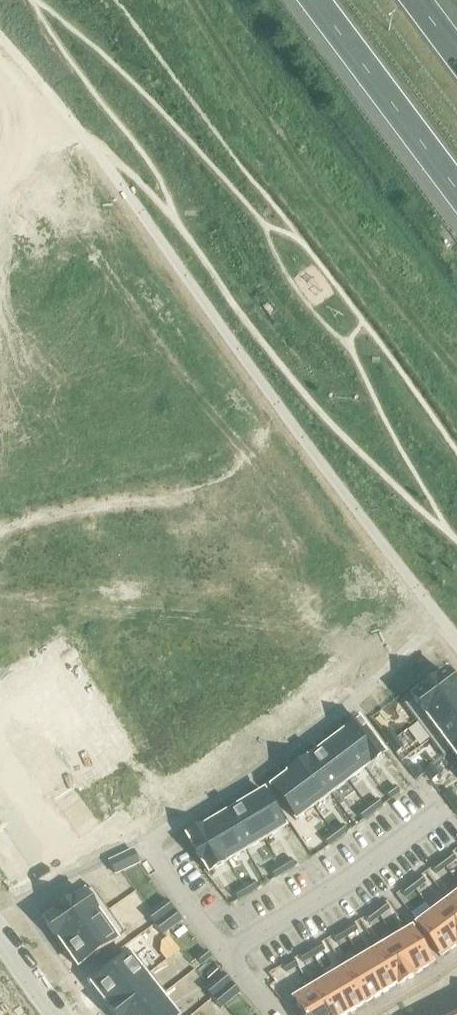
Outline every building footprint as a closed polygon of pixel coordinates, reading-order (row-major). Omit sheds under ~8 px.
[(403,706),(417,724),(456,694),(456,689),(445,674),(403,706)] [(417,724),(430,741),(456,721),(456,694),(417,724)] [(359,721),(340,735),(366,769),(384,755),(359,721)] [(430,741),(443,758),(456,748),(456,721),(430,741)] [(389,730),(382,734),(390,744),(396,739),(389,730)] [(340,736),(323,749),(349,782),(366,769),(340,735),(339,735),(340,736)] [(396,739),(390,744),(397,754),(403,749),(396,739)] [(443,758),(444,759),(452,754),(456,761),(456,748),(443,758)] [(306,760),(306,761),(331,795),(349,782),(323,749),(307,761),(306,760)] [(306,761),(288,774),(314,808),(331,795),(306,761)] [(416,766),(410,771),(417,780),(423,776),(416,766)] [(431,767),(425,772),(432,782),(439,777),(431,767)] [(288,775),(271,788),(296,821),(314,808),(288,774),(287,774),(288,775)] [(395,787),(385,794),(390,801),(400,794),(395,787)] [(443,796),(451,806),(456,802),(456,801),(450,792),(443,796)] [(264,793),(244,804),(265,840),(285,828),(264,793)] [(377,800),(368,807),(373,814),(383,806),(377,800)] [(244,804),(225,815),(247,851),(265,840),(244,804)] [(368,807),(358,814),(363,821),(373,814),(368,807)] [(207,825),(206,825),(228,862),(247,851),(225,815),(207,826),(207,825)] [(206,825),(187,837),(209,874),(228,862),(206,825)] [(343,826),(333,833),(338,840),(348,832),(343,826)] [(333,833),(323,840),(328,847),(338,840),(333,833)] [(133,851),(110,862),(116,875),(139,864),(133,851)] [(452,854),(442,861),(446,868),(456,860),(452,854)] [(291,860),(281,866),(285,873),(295,867),(291,860)] [(442,861),(432,869),(437,875),(446,868),(442,861)] [(281,866),(270,872),(274,879),(285,873),(281,866)] [(421,877),(411,884),(416,891),(425,883),(421,877)] [(254,882),(244,888),(248,895),(258,889),(254,882)] [(411,884),(401,891),(406,898),(416,891),(411,884)] [(92,888),(44,921),(60,945),(108,912),(92,888)] [(244,888),(233,894),(237,901),(248,895),(244,888)] [(448,902),(456,914),(456,895),(448,902)] [(166,901),(147,915),(155,925),(174,911),(166,901)] [(433,913),(456,946),(456,945),(456,914),(448,902),(433,913)] [(385,903),(375,911),(380,917),(390,910),(385,903)] [(174,911),(155,925),(162,936),(182,921),(174,911)] [(375,911),(365,918),(370,925),(380,917),(375,911)] [(108,912),(60,945),(61,946),(62,945),(78,968),(125,936),(108,912)] [(433,913),(416,925),(440,958),(456,946),(433,913)] [(354,924),(343,931),(347,938),(358,931),(354,924)] [(411,930),(394,940),(415,976),(416,976),(415,974),(432,964),(411,930)] [(343,931),(333,937),(337,944),(347,938),(343,931)] [(394,940),(377,950),(398,986),(415,976),(394,940)] [(320,944),(310,950),(314,957),(325,951),(320,944)] [(310,950),(299,956),(304,963),(314,957),(310,950)] [(377,950),(361,960),(381,995),(397,986),(398,986),(377,950)] [(206,952),(197,959),(202,965),(211,958),(206,952)] [(133,954),(92,986),(108,1006),(107,1007),(107,1008),(149,975),(133,954)] [(294,960),(283,966),(287,973),(298,967),(294,960)] [(361,960),(344,970),(365,1005),(381,995),(361,960)] [(344,970),(328,980),(348,1014),(365,1005),(344,970)] [(223,974),(205,990),(213,999),(231,984),(223,974)] [(107,1008),(113,1014),(139,1014),(165,994),(149,975),(107,1008)] [(311,990),(326,1014),(347,1014),(348,1014),(328,980),(311,990)] [(231,984),(213,999),(221,1009),(239,994),(231,984)] [(294,1000),(302,1014),(326,1014),(311,990),(294,1000)] [(139,1014),(175,1014),(162,999),(166,996),(165,995),(165,994),(139,1014)]
